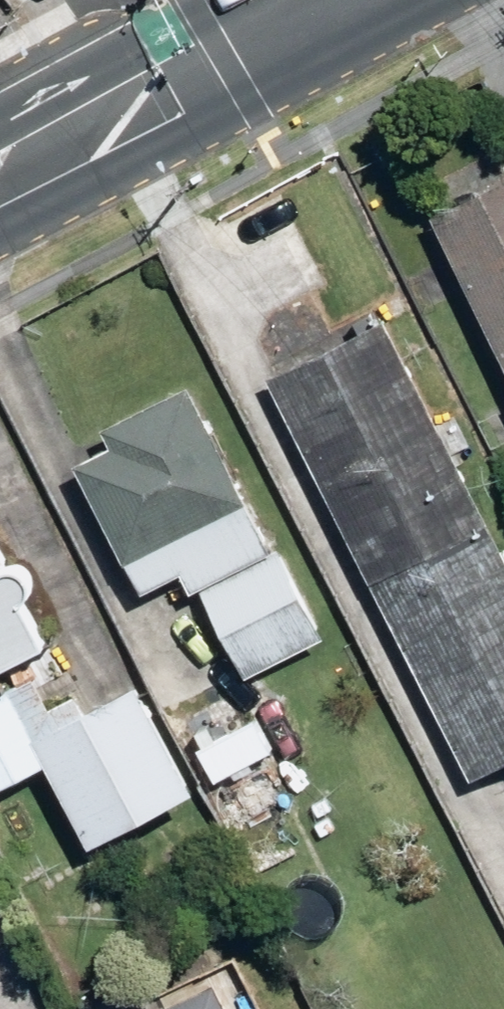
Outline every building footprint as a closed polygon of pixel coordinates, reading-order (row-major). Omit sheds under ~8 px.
[(427,221),(503,379),(503,183),(427,221)] [(383,320),(265,379),(467,783),(503,764),(503,563),(383,320)] [(265,553),(180,384),(99,425),(110,447),(70,467),(135,596),(176,576),(184,594),(265,553)] [(241,680),(318,641),(275,556),(197,594),(241,680)] [(34,652),(12,610),(13,609),(18,604),(20,598),(20,592),(19,586),(15,580),(10,576),(4,574),(0,574),(0,670),(34,652)] [(188,795),(129,687),(26,743),(39,767),(85,851),(188,795)] [(0,696),(0,789),(39,767),(26,743),(0,696)] [(213,988),(168,1008),(223,1008),(213,988)]
